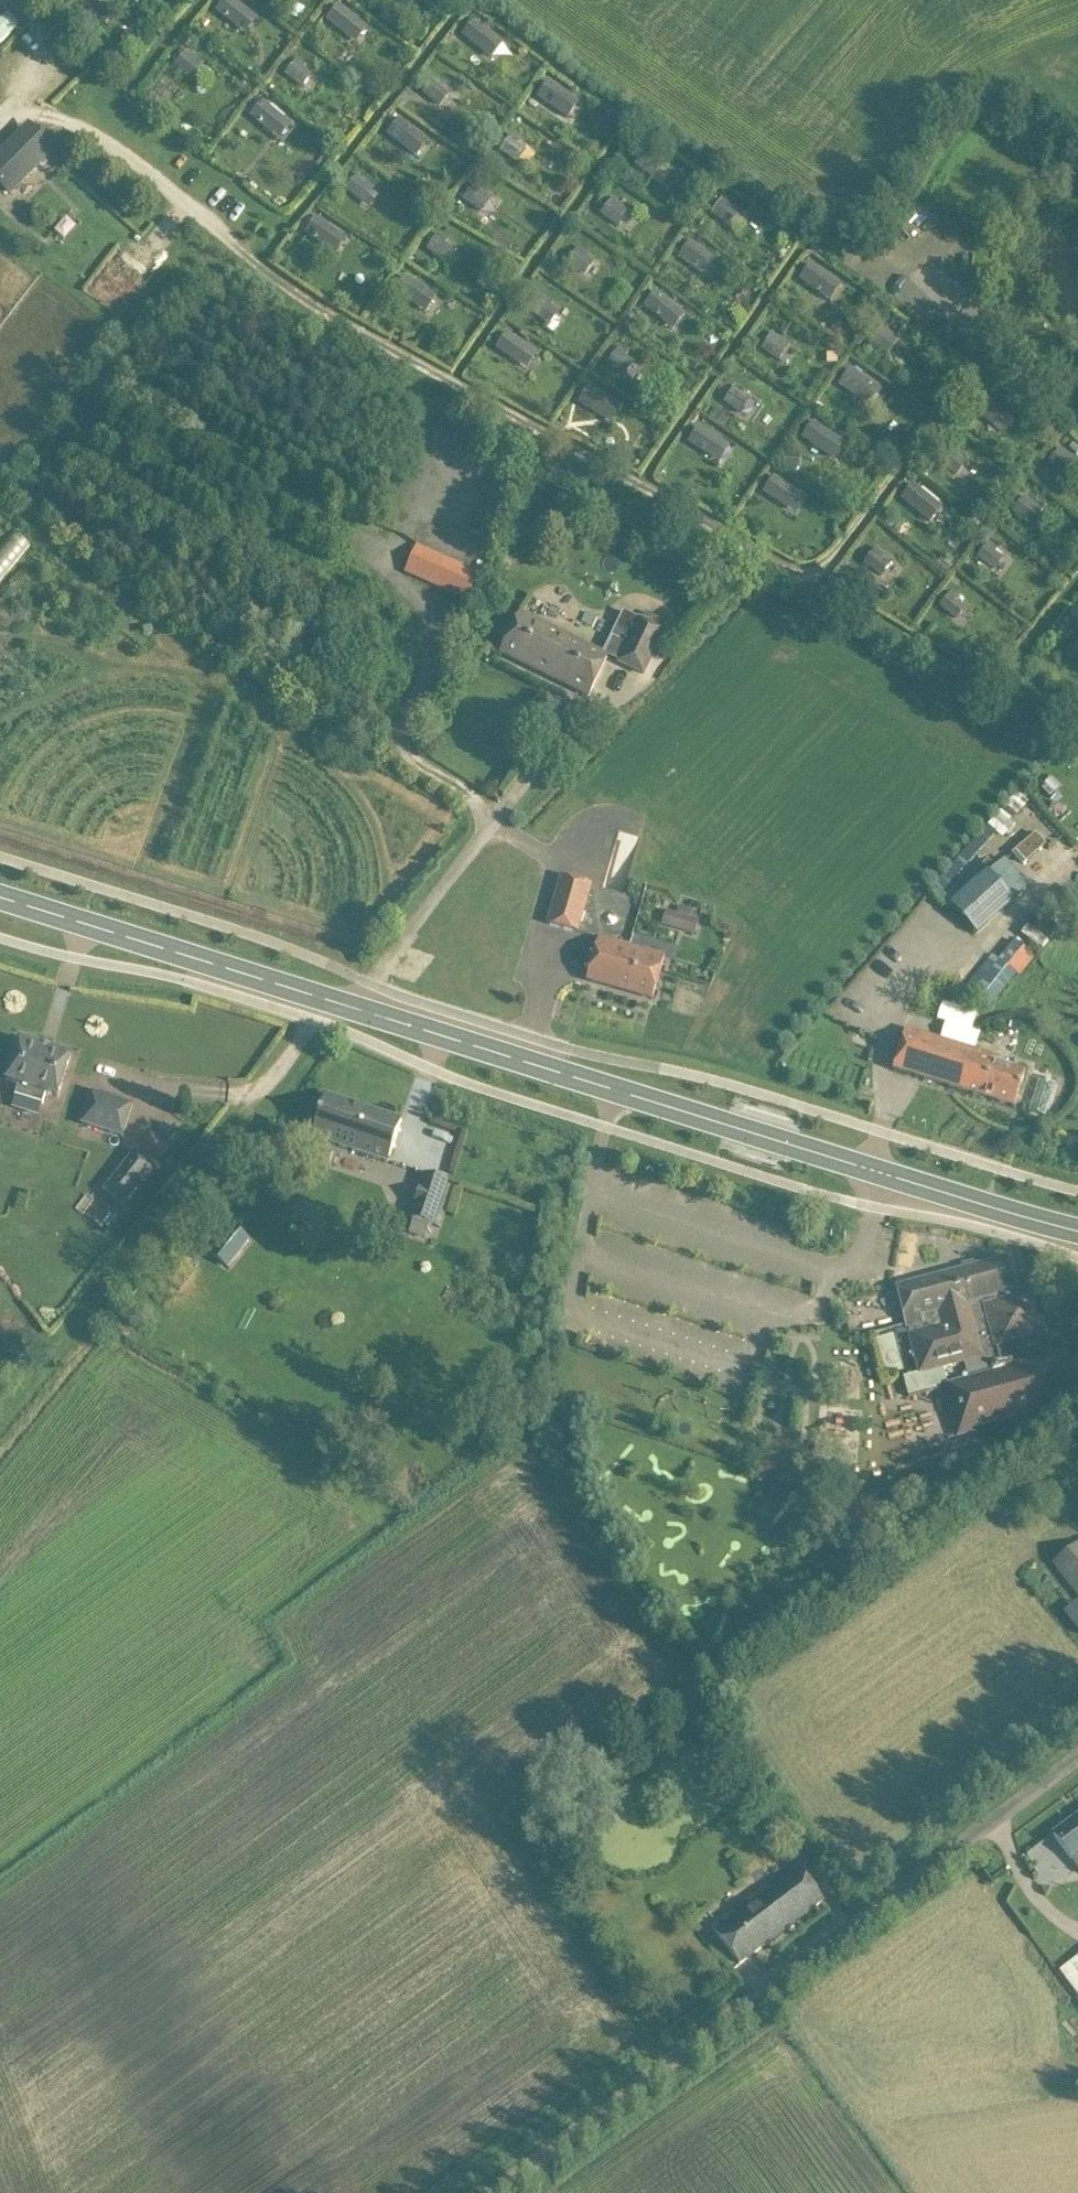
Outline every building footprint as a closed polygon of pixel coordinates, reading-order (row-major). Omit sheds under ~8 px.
[(217,11),(238,28),(250,13),(234,0),(226,0),(217,11)] [(339,6),(328,21),(347,36),(358,22),(339,6)] [(461,46),(478,59),(488,47),(479,40),(482,36),(473,29),(461,46)] [(175,65),(191,79),(201,67),(194,61),(197,58),(188,50),(175,65)] [(297,59),(286,74),(305,89),(313,78),(305,72),(308,67),(297,59)] [(434,80),(423,94),(443,109),(454,96),(434,80)] [(548,83),(537,98),(560,114),(571,100),(548,83)] [(262,103),(250,116),(272,135),(283,121),(262,103)] [(398,121),(387,135),(409,152),(420,139),(398,121)] [(0,156),(0,184),(10,194),(53,151),(35,133),(24,144),(19,138),(0,156)] [(499,151),(517,164),(526,151),(518,145),(522,141),(512,134),(499,151)] [(635,166),(653,179),(662,165),(654,160),(657,155),(647,149),(635,166)] [(346,190),(365,205),(374,192),(365,185),(368,181),(359,174),(346,190)] [(464,200),(481,213),(491,201),(482,194),(485,191),(476,184),(464,200)] [(711,215),(729,228),(739,214),(731,208),(734,204),(724,197),(711,215)] [(631,217),(609,199),(598,213),(620,230),(631,217)] [(316,220),(305,234),(328,251),(338,236),(316,220)] [(426,251),(444,264),(454,251),(446,245),(449,241),(439,234),(426,251)] [(691,242),(679,258),(699,273),(712,257),(709,256),(703,251),(691,242)] [(567,265),(585,277),(594,264),(587,259),(590,254),(579,247),(567,265)] [(811,264),(800,279),(830,301),(842,286),(811,264)] [(405,279),(395,293),(418,309),(428,295),(405,279)] [(656,294),(645,307),(666,325),(678,312),(656,294)] [(532,315),(550,327),(560,313),(554,310),(557,305),(544,296),(532,315)] [(888,357),(898,343),(889,337),(892,333),(883,327),(871,345),(888,357)] [(761,350),(778,362),(788,348),(780,342),(782,339),(773,333),(761,350)] [(507,335),(497,350),(520,366),(530,352),(507,335)] [(629,354),(620,348),(607,366),(625,378),(634,363),(626,357),(629,354)] [(883,390),(851,368),(839,386),(871,408),(883,390)] [(724,403),(741,415),(750,400),(733,389),(724,403)] [(588,390),(579,404),(603,420),(612,405),(588,390)] [(977,415),(994,427),(1003,414),(996,409),(998,405),(989,398),(977,415)] [(813,425),(803,439),(826,455),(836,440),(813,425)] [(699,428),(689,443),(713,458),(723,443),(699,428)] [(940,464),(957,477),(967,464),(958,458),(961,454),(952,448),(940,464)] [(1049,464),(1065,477),(1075,465),(1067,459),(1070,455),(1061,448),(1049,464)] [(774,478),(764,493),(788,508),(798,493),(774,478)] [(914,487),(902,500),(924,519),(935,505),(914,487)] [(1030,525),(1039,513),(1030,506),(1033,503),(1025,497),(1013,512),(1030,525)] [(445,551),(474,562),(484,536),(455,525),(445,551)] [(998,549),(989,542),(977,559),(995,572),(1004,558),(996,552),(998,549)] [(467,600),(479,574),(417,546),(405,572),(467,600)] [(866,562),(883,576),(892,564),(884,557),(886,554),(877,548),(866,562)] [(961,600),(951,593),(940,608),(956,621),(966,608),(959,603),(961,600)] [(1063,624),(1077,638),(1077,614),(1075,611),(1063,624)] [(589,696),(608,657),(521,615),(502,654),(589,696)] [(644,674),(664,632),(641,620),(620,663),(644,674)] [(1065,774),(1047,784),(1058,803),(1076,793),(1065,774)] [(1035,833),(1015,850),(1025,862),(1045,845),(1035,833)] [(1002,861),(952,907),(976,934),(1026,888),(1002,861)] [(652,1000),(665,957),(627,946),(636,915),(627,896),(592,885),(562,877),(558,889),(548,924),(578,933),(599,939),(587,981),(652,1000)] [(673,913),(669,928),(684,932),(694,935),(698,920),(689,918),(691,910),(679,906),(676,914),(673,913)] [(989,1009),(1017,974),(1020,976),(1035,957),(1014,940),(999,959),(993,954),(965,989),(989,1009)] [(1000,1059),(906,1030),(893,1070),(1015,1107),(1025,1073),(998,1065),(1000,1059)] [(20,1040),(7,1082),(18,1086),(15,1095),(43,1104),(46,1094),(58,1098),(71,1056),(52,1050),(52,1049),(40,1045),(39,1047),(20,1040)] [(82,1124),(123,1137),(133,1104),(92,1091),(82,1124)] [(326,1097),(313,1138),(389,1163),(402,1122),(326,1097)] [(124,1206),(156,1165),(136,1150),(104,1191),(124,1206)] [(432,1226),(437,1211),(446,1214),(455,1188),(446,1186),(447,1182),(425,1173),(410,1218),(432,1226)] [(909,1328),(913,1327),(915,1335),(911,1336),(921,1373),(921,1374),(965,1362),(970,1381),(949,1387),(954,1407),(971,1403),(978,1427),(1065,1403),(1061,1389),(1075,1385),(1066,1354),(1066,1355),(1060,1335),(1046,1339),(1042,1321),(1036,1318),(1031,1299),(1035,1295),(1032,1285),(1015,1285),(1009,1259),(898,1288),(909,1328)] [(903,1372),(894,1336),(874,1341),(883,1377),(903,1372)] [(926,1392),(921,1374),(921,1373),(903,1378),(908,1396),(926,1392)] [(1056,1564),(1077,1593),(1077,1547),(1056,1564)] [(1053,1834),(1072,1860),(1077,1855),(1077,1816),(1053,1834)] [(730,1916),(714,1928),(741,1964),(747,1960),(756,1953),(824,1901),(799,1869),(768,1893),(733,1920),(730,1916)]
